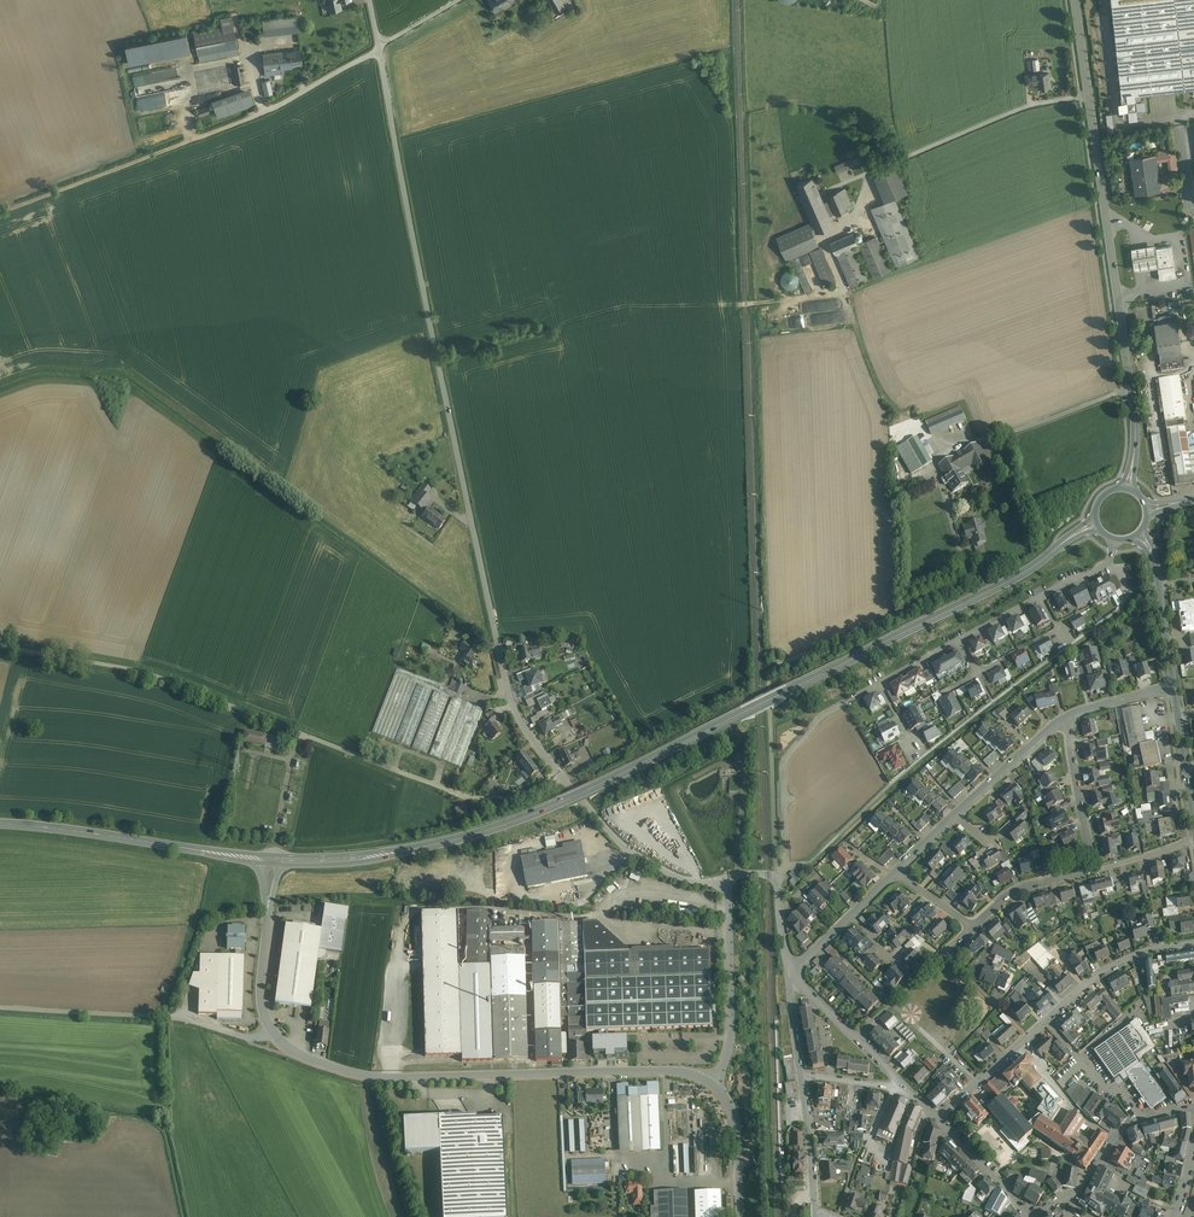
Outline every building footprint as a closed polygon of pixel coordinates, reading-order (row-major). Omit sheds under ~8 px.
[(327,0),(330,12),(339,10),(339,9),(338,4),(339,3),(340,3),(339,0),(328,0),(327,0)] [(497,11),(502,8),(507,5),(508,5),(507,3),(512,0),(513,2),(512,0),(491,0),(497,11)] [(556,13),(565,7),(561,0),(549,0),(556,13)] [(1121,97),(1141,95),(1193,89),(1193,0),(1111,0),(1121,97)] [(263,20),(264,35),(298,31),(296,16),(263,20)] [(243,32),(243,35),(246,38),(249,39),(252,40),(256,38),(258,36),(260,33),(260,30),(258,27),(256,24),(253,23),(250,23),(247,24),(244,26),(243,29),(243,32)] [(233,25),(194,33),(195,37),(198,54),(237,46),(233,25)] [(186,35),(126,46),(130,65),(189,53),(186,35)] [(237,46),(198,54),(200,62),(239,54),(237,46)] [(300,49),(291,50),(293,67),(292,64),(301,63),(302,65),(300,49)] [(291,50),(262,54),(264,70),(274,69),(281,68),(293,67),(291,50)] [(241,66),(231,68),(234,85),(244,83),(241,66)] [(1038,75),(1039,83),(1039,88),(1050,87),(1048,73),(1038,75)] [(1038,74),(1028,75),(1030,84),(1039,83),(1038,75),(1038,74)] [(269,80),(262,81),(265,96),(273,94),(269,80)] [(248,88),(213,101),(218,117),(253,105),(248,88)] [(1141,95),(1121,97),(1123,116),(1143,114),(1141,95)] [(207,107),(198,109),(201,116),(209,112),(207,107)] [(1155,155),(1130,158),(1136,195),(1160,191),(1155,155)] [(860,156),(846,162),(848,169),(863,162),(860,156)] [(846,162),(834,167),(837,173),(848,169),(846,162)] [(897,168),(874,178),(885,202),(894,198),(895,199),(907,193),(897,168)] [(813,179),(799,185),(803,194),(800,196),(803,202),(820,195),(813,179)] [(844,189),(839,191),(848,210),(852,208),(844,189)] [(839,191),(828,196),(830,201),(836,214),(836,215),(848,210),(839,191)] [(820,195),(803,202),(811,223),(816,233),(833,226),(829,217),(829,215),(828,215),(823,203),(820,195)] [(885,202),(871,209),(896,268),(920,257),(895,199),(894,198),(885,202)] [(823,203),(828,215),(829,215),(829,217),(836,214),(830,201),(823,203)] [(811,223),(777,238),(784,255),(817,241),(814,234),(816,233),(811,223)] [(853,233),(830,243),(835,254),(836,254),(853,247),(858,245),(853,233)] [(876,237),(858,244),(861,250),(873,278),(890,270),(876,237)] [(819,247),(810,252),(824,285),(833,280),(826,264),(819,247)] [(853,247),(836,254),(846,278),(863,271),(855,252),(854,249),(853,247)] [(1156,250),(1156,247),(1131,250),(1135,273),(1158,270),(1160,282),(1177,279),(1172,247),(1156,250)] [(798,284),(799,280),(798,277),(796,274),(793,272),(790,271),(786,272),(783,274),(781,277),(781,281),(781,284),(783,287),(786,289),(790,290),(793,289),(796,287),(798,284)] [(863,271),(846,278),(850,287),(867,280),(863,271)] [(1176,317),(1154,321),(1161,373),(1184,369),(1176,317)] [(1179,377),(1159,381),(1166,424),(1184,421),(1186,421),(1179,377)] [(960,407),(926,422),(927,426),(946,418),(962,411),(960,407)] [(962,411),(946,418),(950,427),(965,420),(962,411)] [(946,418),(927,426),(931,435),(950,427),(946,418)] [(1166,424),(1167,430),(1185,427),(1184,421),(1166,424)] [(1167,430),(1171,460),(1172,465),(1174,479),(1193,476),(1193,436),(1186,437),(1185,427),(1167,430)] [(934,454),(923,434),(917,438),(928,457),(931,456),(934,454)] [(1159,436),(1152,437),(1155,454),(1162,452),(1159,436)] [(917,438),(916,437),(908,441),(924,468),(932,463),(930,460),(928,457),(917,438)] [(908,441),(896,448),(912,475),(924,468),(908,441)] [(977,443),(953,457),(962,472),(964,471),(963,470),(972,465),(975,470),(988,462),(977,443)] [(1162,452),(1155,454),(1156,462),(1163,461),(1162,452)] [(962,472),(953,457),(938,466),(945,478),(948,484),(954,492),(969,484),(962,472)] [(1174,479),(1175,487),(1193,484),(1193,476),(1174,479)] [(425,495),(419,490),(411,501),(422,510),(431,499),(425,495)] [(422,517),(434,526),(441,517),(429,508),(422,517)] [(434,526),(438,529),(445,521),(441,517),(434,526)] [(980,520),(973,522),(973,525),(964,528),(967,539),(972,538),(974,545),(976,544),(983,542),(986,541),(980,520)] [(977,548),(975,549),(977,557),(986,554),(984,546),(977,548)] [(1115,593),(1107,578),(1090,587),(1099,602),(1115,593)] [(1090,601),(1083,588),(1070,595),(1077,608),(1090,601)] [(1061,594),(1053,598),(1054,598),(1061,611),(1060,611),(1061,612),(1067,608),(1069,608),(1066,603),(1061,594),(1062,594),(1061,594)] [(1075,610),(1069,601),(1066,603),(1069,608),(1067,608),(1069,613),(1075,610)] [(1191,612),(1191,613),(1193,612),(1193,603),(1188,604),(1188,602),(1184,603),(1184,604),(1179,605),(1180,611),(1180,614),(1191,612)] [(1045,621),(1038,608),(1030,612),(1037,626),(1045,621)] [(1180,614),(1179,614),(1180,623),(1180,624),(1180,625),(1180,626),(1180,627),(1180,628),(1180,629),(1181,630),(1182,631),(1182,632),(1183,632),(1184,632),(1185,633),(1189,632),(1190,632),(1189,631),(1193,630),(1192,619),(1191,613),(1191,612),(1180,614)] [(1024,628),(1027,627),(1030,625),(1025,615),(1019,618),(1024,628)] [(1077,617),(1070,621),(1075,630),(1085,625),(1080,616),(1077,617)] [(1018,617),(1007,623),(1010,628),(1013,633),(1013,634),(1020,630),(1024,628),(1019,618),(1018,617)] [(999,627),(989,633),(994,643),(1004,637),(1000,629),(999,627)] [(1005,627),(1000,629),(1004,637),(1009,634),(1007,629),(1005,627)] [(980,638),(977,640),(970,644),(973,649),(973,651),(974,652),(975,653),(976,653),(984,649),(986,648),(983,643),(980,638)] [(1039,638),(1029,643),(1031,648),(1037,645),(1037,644),(1041,642),(1039,638)] [(1041,642),(1037,644),(1037,645),(1042,655),(1048,652),(1048,653),(1053,650),(1047,639),(1041,642)] [(992,650),(987,640),(983,643),(986,648),(984,649),(987,653),(992,650)] [(474,641),(470,647),(465,643),(460,649),(461,650),(461,649),(467,653),(461,661),(461,660),(460,661),(473,670),(477,663),(471,658),(480,645),(474,641)] [(1133,642),(1123,645),(1126,656),(1137,653),(1133,642)] [(429,647),(422,644),(420,650),(422,651),(427,653),(429,647)] [(1025,645),(1018,649),(1020,653),(1023,651),(1025,654),(1028,652),(1025,645)] [(395,650),(387,647),(384,654),(392,658),(393,655),(395,650)] [(538,647),(530,649),(532,660),(541,658),(541,655),(539,656),(538,647)] [(530,649),(520,651),(521,657),(524,657),(525,661),(532,660),(530,649)] [(1096,650),(1082,653),(1086,668),(1090,667),(1090,666),(1099,664),(1096,650)] [(1020,653),(1012,657),(1018,667),(1029,661),(1025,654),(1023,651),(1020,653)] [(1185,653),(1187,665),(1193,664),(1193,652),(1185,653)] [(942,661),(931,667),(935,674),(937,678),(938,680),(965,666),(957,653),(946,659),(945,656),(941,659),(942,661)] [(1072,665),(1073,668),(1079,667),(1076,658),(1069,664),(1069,666),(1072,665)] [(1125,661),(1112,665),(1114,671),(1116,680),(1130,676),(1125,661)] [(1069,666),(1064,667),(1068,681),(1076,679),(1073,668),(1072,665),(1069,666)] [(1137,668),(1138,670),(1140,679),(1149,677),(1148,673),(1151,673),(1149,668),(1147,669),(1146,665),(1144,666),(1137,668)] [(417,684),(432,690),(434,690),(449,696),(451,697),(459,700),(461,695),(447,690),(448,688),(397,668),(395,675),(416,684),(417,684)] [(1003,672),(1001,668),(988,675),(993,684),(1005,677),(1006,677),(1003,672)] [(531,669),(516,675),(519,682),(528,679),(527,676),(533,674),(531,669)] [(1007,669),(1003,672),(1006,677),(1005,677),(1007,682),(1013,679),(1007,669)] [(902,679),(891,685),(890,685),(891,686),(893,689),(897,697),(897,698),(897,697),(908,691),(909,691),(909,690),(914,688),(925,682),(926,682),(926,681),(922,674),(920,670),(919,670),(908,676),(907,676),(908,677),(903,680),(903,679),(902,679)] [(931,676),(928,671),(922,674),(926,681),(926,682),(926,684),(933,680),(931,676)] [(533,674),(527,676),(528,679),(530,685),(531,688),(535,686),(543,683),(538,672),(533,674)] [(416,684),(395,675),(372,732),(395,741),(416,684)] [(1102,675),(1097,676),(1100,689),(1106,688),(1104,680),(1102,675)] [(1097,676),(1088,679),(1091,691),(1091,692),(1100,689),(1097,676)] [(966,689),(971,699),(983,693),(977,683),(966,689)] [(432,690),(417,684),(395,741),(411,747),(432,690)] [(1057,684),(1049,686),(1051,695),(1053,695),(1055,694),(1060,693),(1057,684)] [(537,692),(535,686),(531,688),(530,685),(524,688),(527,696),(537,692)] [(897,697),(893,689),(887,692),(894,704),(899,701),(897,697),(897,698),(897,697)] [(449,696),(434,690),(412,748),(427,754),(449,696)] [(543,693),(528,700),(528,701),(531,707),(539,704),(537,701),(545,697),(543,693)] [(875,694),(865,700),(870,710),(880,704),(876,697),(875,694)] [(882,694),(876,697),(880,704),(881,707),(887,704),(882,694)] [(945,719),(962,710),(954,694),(936,703),(945,719)] [(1043,697),(1042,698),(1045,708),(1050,707),(1056,705),(1053,695),(1051,695),(1043,697)] [(545,697),(537,701),(539,704),(542,711),(542,712),(547,709),(553,707),(552,704),(549,699),(548,696),(545,697)] [(1042,696),(1035,698),(1035,700),(1038,708),(1040,710),(1045,708),(1042,698),(1043,697),(1042,696)] [(459,700),(451,697),(429,755),(431,755),(438,758),(461,767),(464,757),(483,709),(468,704),(463,702),(459,700)] [(1035,700),(1033,701),(1029,704),(1034,711),(1038,708),(1035,700)] [(567,710),(569,716),(578,713),(576,707),(567,710)] [(1002,707),(995,712),(996,713),(999,715),(1005,710),(1002,707)] [(1024,707),(1011,718),(1019,727),(1031,716),(1024,707)] [(1139,707),(1122,710),(1128,737),(1138,735),(1145,734),(1139,707)] [(547,709),(542,712),(542,711),(536,714),(537,716),(539,719),(549,714),(547,709)] [(911,731),(924,724),(915,709),(903,715),(911,731)] [(1005,710),(999,715),(1002,718),(1005,721),(1010,716),(1005,710)] [(490,716),(488,718),(490,721),(491,722),(493,720),(498,716),(495,713),(490,716)] [(541,723),(539,719),(537,716),(531,718),(534,725),(541,723)] [(555,720),(551,722),(554,728),(562,723),(561,721),(559,717),(555,720)] [(549,719),(540,724),(546,735),(555,730),(554,728),(551,722),(549,719)] [(879,728),(888,723),(886,719),(877,724),(879,728)] [(490,721),(484,725),(486,729),(495,723),(493,720),(491,722),(490,721)] [(486,729),(493,738),(501,733),(499,730),(500,729),(495,722),(495,723),(486,729)] [(1093,722),(1082,724),(1083,730),(1084,736),(1084,737),(1096,734),(1093,722)] [(899,735),(893,723),(879,730),(885,742),(899,735)] [(987,725),(978,732),(984,739),(986,737),(992,731),(987,725)] [(925,731),(923,732),(925,736),(924,736),(928,743),(940,737),(936,730),(935,730),(933,727),(932,727),(929,729),(925,731)] [(992,731),(986,737),(991,743),(992,742),(999,736),(994,730),(992,731)] [(267,737),(245,732),(244,734),(245,734),(243,743),(265,747),(266,743),(267,737)] [(1145,734),(1138,735),(1141,745),(1156,742),(1154,732),(1145,734)] [(999,736),(992,742),(998,748),(999,747),(1006,741),(1001,734),(999,736)] [(276,737),(267,735),(267,737),(266,743),(269,744),(268,749),(276,751),(278,743),(275,743),(276,737)] [(1138,735),(1128,737),(1130,748),(1141,745),(1138,735)] [(1006,741),(999,747),(1005,753),(1013,745),(1008,739),(1006,741)] [(1107,739),(1103,740),(1104,744),(1098,745),(1098,747),(1108,745),(1107,739)] [(1156,742),(1141,745),(1146,768),(1160,765),(1156,742)] [(1094,746),(1084,748),(1086,760),(1096,758),(1097,758),(1095,751),(1094,746)] [(884,761),(888,759),(888,757),(897,752),(894,747),(880,755),(884,761)] [(581,757),(578,749),(570,752),(574,760),(581,757)] [(1104,749),(1095,751),(1097,758),(1096,758),(1097,761),(1106,759),(1104,749)] [(1049,750),(1039,758),(1035,760),(1042,769),(1046,767),(1051,763),(1056,759),(1049,750)] [(570,751),(560,755),(566,767),(575,762),(574,760),(570,752),(570,751)] [(898,751),(897,752),(888,757),(888,759),(895,770),(905,764),(898,751)] [(1000,758),(994,751),(991,754),(997,760),(1000,758)] [(953,752),(944,759),(951,766),(952,765),(959,758),(953,752)] [(525,769),(533,763),(525,753),(517,759),(525,769)] [(997,760),(991,754),(989,756),(994,763),(997,760)] [(743,756),(735,755),(735,763),(743,763),(743,756)] [(994,763),(989,756),(986,759),(991,765),(994,763)] [(959,758),(952,765),(958,771),(960,770),(966,764),(961,757),(959,758)] [(991,765),(986,759),(983,761),(989,767),(991,765)] [(1035,760),(1032,763),(1039,772),(1042,769),(1035,760)] [(966,764),(960,770),(966,776),(967,775),(974,769),(968,762),(966,764)] [(533,763),(525,769),(531,777),(534,774),(539,770),(533,763)] [(927,764),(925,767),(933,776),(937,772),(933,768),(932,769),(927,764)] [(974,769),(967,775),(974,782),(977,779),(982,774),(976,767),(974,769)] [(736,770),(720,770),(720,778),(729,778),(730,778),(730,777),(736,777),(736,770)] [(1098,771),(1086,773),(1087,777),(1088,777),(1088,781),(1089,786),(1099,784),(1098,779),(1098,776),(1099,776),(1098,771)] [(1051,773),(1041,779),(1042,780),(1042,779),(1045,783),(1044,783),(1047,788),(1052,785),(1054,788),(1055,787),(1059,785),(1057,782),(1051,773)] [(1158,773),(1145,775),(1146,775),(1148,788),(1147,788),(1147,789),(1160,787),(1159,785),(1158,773),(1159,773),(1158,773)] [(1108,777),(1098,779),(1099,784),(1099,787),(1109,785),(1108,777)] [(1022,778),(1018,781),(1023,788),(1024,787),(1024,788),(1028,785),(1022,778)] [(977,779),(974,782),(971,784),(974,789),(981,783),(977,779)] [(495,787),(490,782),(485,787),(490,792),(495,787)] [(959,782),(956,786),(962,792),(965,788),(959,782)] [(916,783),(908,791),(915,798),(916,796),(923,790),(916,783)] [(1168,783),(1164,783),(1164,784),(1159,785),(1160,787),(1162,787),(1162,791),(1169,790),(1168,783)] [(1023,788),(1019,791),(1014,785),(1011,787),(1006,791),(1000,795),(1008,805),(1008,804),(1013,801),(1017,797),(1021,802),(1027,798),(1024,788),(1024,787),(1023,788)] [(956,786),(953,788),(959,794),(962,792),(956,786)] [(1045,787),(1041,790),(1040,788),(1037,790),(1042,796),(1048,792),(1046,789),(1045,787)] [(923,790),(916,796),(923,803),(924,801),(931,795),(925,788),(923,790)] [(959,794),(953,788),(951,791),(956,797),(959,794)] [(1058,790),(1052,794),(1050,795),(1047,797),(1047,798),(1050,802),(1053,807),(1053,808),(1064,801),(1058,790)] [(956,797),(951,791),(948,793),(954,799),(956,797)] [(1042,796),(1041,797),(1043,800),(1047,798),(1047,797),(1050,795),(1048,792),(1042,796)] [(931,795),(924,801),(930,808),(932,806),(938,800),(932,793),(931,795)] [(1100,793),(1090,796),(1093,807),(1103,805),(1103,804),(1101,800),(1100,794),(1100,793)] [(1158,793),(1147,795),(1148,803),(1159,801),(1158,796),(1158,793)] [(1114,794),(1105,797),(1105,798),(1101,800),(1103,804),(1103,805),(1107,803),(1108,808),(1117,805),(1114,794)] [(1168,795),(1163,796),(1163,795),(1162,795),(1162,796),(1158,796),(1159,801),(1160,809),(1163,808),(1164,813),(1172,811),(1171,802),(1170,802),(1169,795),(1168,795)] [(640,796),(606,807),(608,815),(643,804),(640,796)] [(938,800),(932,806),(939,814),(941,813),(947,807),(947,806),(940,799),(938,800)] [(1004,806),(999,800),(996,803),(997,804),(1000,809),(1001,809),(1004,806)] [(457,818),(467,815),(464,804),(453,808),(457,818)] [(995,805),(984,814),(991,823),(998,818),(997,816),(1000,814),(1001,815),(1002,814),(999,811),(995,806),(995,805)] [(947,807),(941,813),(944,817),(951,810),(947,807)] [(1014,818),(1013,819),(1017,823),(1020,820),(1021,823),(1028,817),(1022,811),(1014,818)] [(1151,811),(1142,812),(1143,819),(1152,818),(1151,811)] [(1063,812),(1053,816),(1055,821),(1058,827),(1068,823),(1063,812)] [(880,814),(872,822),(879,830),(881,828),(887,822),(880,814)] [(931,821),(925,815),(921,819),(927,825),(931,821)] [(1114,816),(1106,818),(1106,821),(1107,821),(1108,829),(1118,827),(1116,816),(1114,816)] [(927,825),(921,819),(919,821),(925,827),(927,825)] [(1162,821),(1160,821),(1161,830),(1162,837),(1174,836),(1172,819),(1162,821)] [(895,827),(889,820),(887,822),(881,828),(887,834),(888,833),(895,827)] [(1021,823),(1020,820),(1017,823),(1007,832),(1015,842),(1016,841),(1015,840),(1018,836),(1020,838),(1028,830),(1021,823)] [(925,827),(919,821),(916,824),(922,830),(925,827)] [(1106,821),(1097,823),(1098,829),(1100,829),(1101,835),(1110,833),(1108,829),(1107,821),(1106,821)] [(1154,822),(1145,824),(1146,832),(1159,831),(1161,830),(1160,822),(1154,823),(1154,822)] [(922,830),(916,824),(914,826),(919,832),(922,830)] [(903,832),(896,825),(895,827),(888,833),(895,839),(896,838),(903,832)] [(1139,829),(1132,830),(1133,837),(1137,836),(1137,837),(1140,836),(1139,829)] [(903,832),(896,838),(902,845),(910,837),(904,830),(903,832)] [(1071,830),(1059,836),(1060,837),(1064,846),(1076,840),(1071,830)] [(962,835),(959,839),(952,847),(952,846),(952,847),(960,854),(958,852),(962,849),(963,850),(970,843),(962,835)] [(1120,835),(1111,837),(1112,844),(1115,843),(1121,841),(1120,835)] [(544,837),(545,846),(554,846),(554,836),(544,837)] [(1133,837),(1126,838),(1128,850),(1133,849),(1133,851),(1139,850),(1137,837),(1137,836),(1133,837)] [(563,850),(581,847),(580,842),(562,846),(563,850)] [(1112,845),(1104,846),(1104,852),(1104,857),(1105,857),(1105,858),(1115,856),(1114,851),(1116,851),(1115,843),(1112,844),(1112,845)] [(950,849),(944,844),(940,849),(947,854),(950,849)] [(558,851),(522,858),(528,888),(535,887),(587,877),(581,847),(563,850),(562,850),(558,851)] [(841,849),(832,857),(843,868),(844,868),(848,864),(844,860),(848,856),(841,849)] [(896,855),(890,849),(887,852),(893,858),(896,855)] [(987,855),(982,858),(983,860),(985,864),(986,863),(990,868),(1002,861),(995,850),(987,855)] [(1039,850),(1030,852),(1032,860),(1041,857),(1039,850)] [(936,851),(925,863),(932,870),(933,871),(934,869),(939,863),(944,858),(936,851)] [(893,858),(887,852),(884,854),(890,860),(893,858)] [(977,857),(968,862),(976,870),(980,868),(978,864),(983,860),(982,858),(987,855),(985,852),(977,857)] [(890,860),(884,854),(882,857),(887,863),(890,860)] [(852,860),(848,856),(844,860),(848,864),(852,860)] [(887,863),(882,857),(877,861),(884,866),(887,863)] [(1183,858),(1179,859),(1179,858),(1174,859),(1174,860),(1169,860),(1171,870),(1173,869),(1173,873),(1179,873),(1179,871),(1184,870),(1184,868),(1185,868),(1184,866),(1184,865),(1183,858)] [(1006,863),(1001,865),(1004,870),(1007,869),(1008,870),(1013,867),(1009,860),(1006,863)] [(1031,860),(1019,863),(1022,873),(1028,871),(1028,872),(1034,870),(1031,860)] [(857,866),(849,873),(850,873),(857,881),(868,870),(861,862),(857,866)] [(846,870),(845,871),(849,874),(850,873),(849,873),(857,866),(854,863),(850,866),(846,870)] [(1162,864),(1151,866),(1151,865),(1150,866),(1152,876),(1152,881),(1153,881),(1157,881),(1159,882),(1162,881),(1163,880),(1164,880),(1164,879),(1162,864)] [(964,875),(953,865),(939,881),(949,890),(949,891),(951,889),(964,875)] [(804,872),(800,868),(796,871),(800,876),(804,872)] [(940,874),(934,869),(933,871),(932,870),(929,874),(936,880),(940,874)] [(1004,870),(995,875),(998,880),(1001,884),(1012,878),(1008,870),(1007,869),(1004,870)] [(632,870),(629,879),(636,882),(639,873),(632,870)] [(876,878),(868,870),(857,881),(864,889),(866,887),(876,878)] [(800,879),(792,871),(789,875),(791,877),(796,882),(797,882),(800,879)] [(1141,872),(1135,874),(1136,876),(1128,878),(1130,887),(1142,884),(1141,882),(1143,882),(1141,872)] [(1192,873),(1185,874),(1186,884),(1193,883),(1192,873)] [(791,877),(788,880),(793,885),(796,882),(791,877)] [(1109,879),(1100,881),(1102,891),(1107,890),(1112,888),(1112,889),(1110,879),(1109,879)] [(833,888),(826,881),(823,884),(830,891),(833,888)] [(989,893),(981,881),(977,883),(982,890),(981,891),(982,891),(985,895),(989,893)] [(1100,881),(1090,884),(1090,883),(1090,884),(1090,886),(1092,894),(1093,894),(1092,893),(1098,892),(1102,891),(1100,881)] [(822,883),(815,890),(826,902),(833,895),(830,891),(823,884),(822,883)] [(980,892),(971,885),(963,896),(959,901),(960,901),(972,911),(978,903),(974,901),(974,900),(981,892),(980,892)] [(1090,886),(1080,889),(1085,905),(1095,902),(1093,896),(1092,894),(1090,886)] [(1072,888),(1063,890),(1063,889),(1059,890),(1060,895),(1062,901),(1068,899),(1074,898),(1072,888)] [(951,889),(949,891),(949,890),(946,894),(953,901),(954,900),(958,896),(951,889)] [(826,902),(815,890),(808,897),(815,905),(812,907),(817,912),(818,913),(821,911),(820,909),(827,902),(826,902)] [(851,899),(845,892),(841,896),(847,903),(851,899)] [(898,892),(887,903),(895,911),(899,907),(902,910),(908,904),(905,901),(906,900),(898,892)] [(1053,893),(1049,894),(1052,906),(1057,905),(1054,896),(1053,893)] [(958,896),(954,900),(959,903),(960,901),(959,901),(963,896),(959,894),(958,896)] [(1045,894),(1033,897),(1036,910),(1041,908),(1041,905),(1050,903),(1051,906),(1052,906),(1049,894),(1048,894),(1045,895),(1045,894)] [(1060,895),(1054,896),(1057,905),(1062,903),(1062,901),(1060,895)] [(1188,895),(1176,897),(1177,903),(1178,908),(1190,906),(1188,895)] [(1176,897),(1166,899),(1167,906),(1173,905),(1173,903),(1177,903),(1176,897)] [(812,907),(809,904),(807,907),(814,915),(817,912),(812,907)] [(908,904),(902,910),(905,913),(910,908),(911,907),(908,904)] [(1026,911),(1021,904),(1016,907),(1017,908),(1015,909),(1014,908),(1015,909),(1011,912),(1011,911),(1007,913),(1012,921),(1013,920),(1018,928),(1031,918),(1030,916),(1029,917),(1026,912),(1026,911)] [(807,907),(804,905),(797,911),(807,922),(814,915),(807,907)] [(348,909),(325,906),(323,921),(321,929),(319,950),(318,958),(321,959),(326,955),(327,951),(342,953),(348,909)] [(914,913),(909,917),(909,918),(917,925),(928,915),(920,906),(914,913)] [(1038,920),(1031,907),(1026,911),(1026,912),(1029,917),(1030,916),(1031,918),(1034,923),(1038,920)] [(1087,914),(1085,907),(1082,908),(1085,921),(1091,920),(1089,913),(1087,914)] [(905,913),(903,914),(908,919),(909,918),(909,917),(914,913),(910,908),(905,913)] [(1176,908),(1167,909),(1168,917),(1177,916),(1176,908)] [(490,911),(466,911),(467,967),(490,966),(490,959),(490,949),(491,949),(490,942),(490,930),(490,911)] [(807,922),(797,911),(788,920),(791,924),(799,933),(799,932),(800,933),(802,931),(809,925),(807,922)] [(457,912),(421,913),(425,1057),(461,1056),(459,967),(457,912)] [(880,914),(877,916),(875,915),(868,922),(869,924),(869,925),(878,934),(888,924),(889,923),(887,921),(880,914)] [(1151,916),(1140,920),(1141,920),(1143,925),(1146,932),(1153,931),(1151,916)] [(897,921),(891,917),(887,921),(889,923),(888,924),(891,927),(897,921)] [(933,926),(930,923),(923,929),(926,933),(929,930),(936,938),(947,927),(940,919),(933,926)] [(1180,919),(1169,921),(1170,924),(1169,924),(1169,925),(1170,925),(1170,929),(1176,928),(1176,925),(1180,925),(1180,921),(1180,919)] [(1180,921),(1180,925),(1181,932),(1186,931),(1187,933),(1193,932),(1192,920),(1191,920),(1187,920),(1180,921)] [(631,953),(597,922),(584,923),(584,937),(590,937),(590,942),(584,942),(585,955),(630,953),(631,953)] [(996,922),(993,925),(992,925),(990,927),(989,927),(986,930),(993,938),(1001,930),(1002,929),(996,922)] [(293,924),(293,926),(286,925),(285,927),(278,978),(275,1003),(293,1006),(297,1006),(311,1008),(318,958),(319,950),(321,929),(314,928),(314,927),(315,927),(315,926),(304,924),(292,923),(292,924),(293,924)] [(558,923),(533,924),(534,986),(560,985),(568,985),(569,1013),(561,1013),(561,1020),(567,1020),(567,1018),(569,1018),(569,1037),(579,1037),(587,1037),(587,1032),(587,1027),(591,1027),(591,1019),(590,1019),(590,1016),(586,1016),(586,1006),(585,981),(585,955),(584,942),(590,942),(590,937),(584,937),(584,923),(558,924),(558,923)] [(1011,930),(1006,924),(1003,927),(1004,928),(1002,930),(1002,929),(1006,934),(1009,931),(1011,930)] [(1143,925),(1131,929),(1134,935),(1136,940),(1147,936),(1146,932),(1143,925)] [(245,936),(245,928),(240,928),(240,927),(233,926),(233,928),(228,927),(228,935),(227,935),(226,941),(228,941),(228,949),(235,949),(240,950),(244,950),(244,942),(246,942),(246,936),(245,936)] [(490,930),(490,942),(525,941),(525,929),(490,930)] [(853,929),(844,938),(850,945),(851,944),(855,948),(854,949),(855,949),(860,944),(864,940),(863,940),(858,936),(859,935),(853,929)] [(897,932),(894,929),(888,935),(889,934),(894,939),(891,941),(889,940),(897,949),(908,939),(908,938),(906,936),(900,930),(897,932)] [(1001,930),(993,938),(995,941),(1003,933),(1001,930)] [(809,938),(802,931),(800,933),(796,937),(802,944),(809,938)] [(917,935),(911,931),(906,936),(908,938),(908,939),(910,941),(914,938),(917,935)] [(1009,931),(1006,934),(1011,940),(1014,937),(1009,931)] [(978,938),(984,944),(983,944),(985,946),(990,941),(982,934),(978,938)] [(976,936),(966,945),(973,954),(983,944),(984,944),(978,938),(976,936)] [(910,941),(905,947),(909,951),(911,949),(913,951),(917,948),(918,949),(922,945),(914,938),(910,941)] [(1116,942),(1120,952),(1130,947),(1126,938),(1122,940),(1120,941),(1116,942)] [(860,944),(855,949),(859,954),(864,948),(860,944)] [(1015,953),(996,945),(992,954),(997,956),(1005,960),(1011,962),(1015,953)] [(1099,949),(1093,952),(1097,961),(1102,958),(1103,959),(1108,957),(1107,956),(1103,947),(1099,949)] [(491,949),(490,949),(490,959),(526,958),(525,948),(491,949)] [(645,953),(641,949),(638,953),(634,950),(631,953),(630,953),(631,979),(711,977),(710,951),(674,952),(670,948),(667,952),(663,949),(660,952),(656,949),(652,953),(649,949),(645,953)] [(870,949),(857,962),(860,965),(862,962),(873,973),(881,965),(868,951),(870,949)] [(913,951),(911,949),(909,951),(902,958),(906,963),(909,966),(918,957),(913,951)] [(1045,950),(1034,960),(1036,962),(1047,952),(1045,950)] [(1076,953),(1075,953),(1073,954),(1073,956),(1068,961),(1073,967),(1072,968),(1079,976),(1088,968),(1085,964),(1087,962),(1083,958),(1082,958),(1084,956),(1079,951),(1078,953),(1077,952),(1076,953)] [(1027,952),(1014,962),(1021,968),(1032,958),(1027,952)] [(1047,952),(1036,962),(1044,972),(1045,972),(1051,966),(1050,965),(1055,960),(1047,952)] [(630,953),(585,955),(585,981),(631,979),(630,953)] [(1180,955),(1181,963),(1193,961),(1193,953),(1180,955)] [(1165,957),(1165,958),(1157,959),(1158,965),(1166,964),(1166,965),(1181,963),(1180,955),(1165,957)] [(235,957),(219,956),(200,956),(200,974),(199,991),(198,1015),(217,1015),(217,1013),(242,1013),(244,957),(239,957),(235,957)] [(1005,960),(997,956),(993,964),(1001,968),(1005,960)] [(826,966),(825,967),(831,973),(840,963),(835,957),(833,959),(826,966)] [(1066,964),(1059,957),(1055,960),(1061,966),(1063,967),(1066,964)] [(526,958),(490,959),(490,966),(492,999),(493,1059),(528,1058),(526,958)] [(1055,960),(1050,965),(1051,966),(1056,971),(1061,966),(1055,960)] [(1153,962),(1145,963),(1148,989),(1156,988),(1153,962)] [(840,963),(831,973),(836,978),(846,969),(840,963)] [(909,966),(906,963),(903,967),(909,973),(912,969),(909,966)] [(994,965),(992,969),(999,972),(1001,968),(993,964),(992,964),(994,965)] [(493,1059),(490,966),(467,967),(459,967),(461,1056),(462,1063),(493,1062),(493,1059)] [(899,970),(895,966),(888,973),(892,978),(885,985),(891,990),(895,986),(896,986),(906,977),(899,970)] [(999,972),(992,969),(986,966),(980,980),(995,986),(995,987),(995,986),(995,985),(1001,973),(999,972)] [(1056,971),(1051,966),(1045,972),(1044,972),(1049,977),(1051,976),(1056,981),(1052,985),(1059,994),(1071,983),(1063,975),(1061,977),(1056,971)] [(1063,967),(1061,966),(1056,971),(1061,977),(1063,975),(1067,972),(1063,967)] [(909,973),(903,967),(899,970),(905,976),(909,973)] [(846,969),(836,978),(841,984),(850,975),(851,974),(846,969)] [(1135,969),(1130,972),(1135,980),(1138,978),(1135,969)] [(1177,973),(1178,982),(1170,983),(1172,995),(1193,992),(1193,993),(1193,970),(1191,971),(1177,973)] [(1001,973),(995,985),(999,986),(997,989),(1005,993),(1009,989),(1011,985),(1007,983),(1009,977),(1001,973)] [(1123,973),(1108,981),(1114,990),(1114,989),(1121,985),(1122,986),(1128,982),(1123,973)] [(199,991),(200,974),(193,974),(189,987),(199,991)] [(841,984),(840,985),(846,990),(855,981),(850,975),(841,984)] [(711,977),(631,979),(585,981),(586,1006),(712,1002),(711,977)] [(861,986),(855,981),(846,990),(851,996),(861,986)] [(1032,993),(1021,981),(1014,989),(1014,990),(1017,992),(1021,996),(1024,993),(1027,997),(1032,993)] [(561,1013),(560,985),(534,986),(536,1032),(561,1031),(561,1020),(561,1013)] [(568,985),(560,985),(561,1013),(569,1013),(568,985)] [(861,986),(851,996),(856,1001),(858,1000),(866,992),(861,986)] [(1055,994),(1048,988),(1045,991),(1046,992),(1047,994),(1048,993),(1052,997),(1055,994)] [(1093,994),(1083,1002),(1090,1010),(1091,1010),(1090,1009),(1101,999),(1107,1006),(1112,1002),(1107,996),(1108,995),(1103,990),(1096,996),(1093,994)] [(866,992),(858,1000),(863,1006),(873,996),(867,991),(866,992)] [(1021,996),(1017,992),(1014,995),(1021,1002),(1024,999),(1021,996)] [(1040,992),(1035,996),(1032,993),(1027,997),(1040,1011),(1053,1000),(1051,998),(1047,994),(1046,992),(1042,995),(1040,992)] [(873,996),(863,1006),(869,1012),(874,1006),(878,1002),(873,996)] [(1187,996),(1162,1000),(1163,1006),(1170,1005),(1188,1003),(1187,996)] [(1112,1002),(1107,1006),(1105,1007),(1116,1020),(1123,1014),(1115,1000),(1112,1002)] [(712,1002),(586,1006),(586,1016),(590,1016),(590,1019),(591,1019),(591,1027),(587,1027),(587,1032),(600,1032),(607,1031),(713,1028),(712,1002)] [(1022,1003),(1012,1012),(1021,1023),(1031,1013),(1022,1003)] [(1170,1005),(1163,1006),(1164,1018),(1164,1020),(1172,1019),(1170,1005)] [(803,1010),(800,1010),(804,1033),(806,1033),(815,1032),(815,1031),(811,1009),(803,1010)] [(1076,1010),(1070,1016),(1067,1013),(1064,1016),(1064,1017),(1057,1024),(1056,1024),(1057,1024),(1055,1026),(1062,1034),(1071,1044),(1080,1036),(1075,1031),(1080,1027),(1081,1028),(1086,1023),(1086,1024),(1087,1023),(1087,1022),(1081,1016),(1076,1010)] [(889,1012),(880,1021),(889,1031),(894,1027),(899,1022),(898,1022),(889,1012)] [(1085,1014),(1084,1013),(1081,1016),(1087,1022),(1090,1019),(1085,1014)] [(1009,1021),(1003,1014),(1000,1018),(1006,1024),(1009,1021)] [(916,1037),(899,1021),(898,1022),(899,1022),(894,1027),(910,1043),(916,1037)] [(1141,1028),(1136,1021),(1131,1024),(1136,1032),(1141,1028)] [(1131,1024),(1094,1050),(1094,1052),(1113,1080),(1115,1080),(1120,1076),(1121,1076),(1126,1074),(1140,1063),(1138,1059),(1135,1055),(1146,1047),(1136,1032),(1131,1024)] [(1016,1033),(1009,1026),(1002,1032),(1009,1039),(1016,1033)] [(1155,1047),(1141,1028),(1136,1032),(1146,1047),(1135,1055),(1138,1059),(1155,1047)] [(895,1044),(882,1031),(881,1033),(877,1029),(870,1037),(890,1057),(899,1048),(895,1044)] [(319,1030),(318,1030),(316,1045),(327,1046),(329,1031),(328,1031),(319,1030)] [(993,1036),(987,1030),(984,1033),(990,1039),(993,1036)] [(561,1031),(536,1032),(537,1062),(552,1062),(562,1061),(562,1054),(561,1033),(561,1031)] [(607,1031),(600,1032),(600,1038),(594,1038),(595,1058),(608,1058),(608,1060),(617,1059),(617,1057),(629,1057),(628,1037),(608,1038),(607,1031)] [(815,1032),(806,1033),(809,1056),(811,1056),(811,1055),(820,1054),(817,1031),(815,1031),(815,1032)] [(1002,1032),(995,1039),(1001,1046),(1009,1039),(1002,1032)] [(990,1039),(984,1033),(981,1036),(987,1042),(990,1039)] [(905,1042),(901,1038),(895,1044),(899,1048),(905,1042)] [(1043,1042),(1035,1050),(1042,1057),(1046,1054),(1050,1049),(1054,1046),(1054,1045),(1047,1038),(1047,1039),(1043,1042)] [(1059,1041),(1054,1045),(1054,1046),(1050,1049),(1061,1061),(1060,1062),(1070,1053),(1059,1041)] [(572,1044),(571,1044),(571,1061),(584,1061),(584,1043),(579,1044),(572,1044)] [(983,1048),(977,1053),(978,1054),(984,1061),(984,1062),(994,1053),(987,1044),(983,1048)] [(909,1050),(906,1054),(911,1059),(914,1055),(909,1050)] [(898,1062),(904,1055),(901,1052),(894,1058),(898,1062)] [(820,1054),(811,1055),(811,1056),(813,1068),(824,1066),(822,1053),(820,1054)] [(904,1069),(913,1061),(911,1059),(906,1054),(904,1055),(898,1062),(897,1062),(904,1069)] [(984,1061),(978,1054),(974,1057),(981,1064),(984,1061)] [(1004,1077),(1004,1078),(1005,1079),(1009,1084),(1014,1080),(1019,1084),(1022,1082),(1031,1092),(1042,1083),(1041,1082),(1028,1067),(1033,1063),(1027,1057),(1004,1077)] [(850,1060),(838,1058),(838,1062),(837,1068),(837,1069),(848,1071),(850,1062),(850,1060)] [(937,1067),(928,1058),(924,1063),(932,1072),(937,1067)] [(792,1059),(784,1060),(785,1067),(786,1067),(788,1083),(793,1083),(795,1082),(792,1059)] [(850,1062),(848,1071),(848,1073),(868,1076),(869,1067),(870,1065),(850,1062)] [(1192,1063),(1192,1062),(1192,1063),(1189,1063),(1187,1063),(1186,1063),(1186,1064),(1187,1066),(1183,1067),(1183,1068),(1184,1076),(1188,1076),(1190,1088),(1193,1088),(1193,1062),(1192,1063)] [(1165,1098),(1140,1063),(1126,1074),(1129,1079),(1150,1108),(1150,1107),(1164,1098),(1165,1098)] [(944,1064),(932,1078),(935,1081),(932,1084),(937,1090),(947,1080),(945,1077),(951,1070),(944,1064)] [(928,1074),(920,1067),(911,1076),(918,1084),(928,1074)] [(1162,1068),(1155,1073),(1159,1080),(1161,1078),(1167,1074),(1162,1068)] [(961,1079),(951,1070),(945,1077),(947,1080),(953,1086),(961,1079)] [(1180,1089),(1168,1073),(1167,1074),(1161,1078),(1172,1093),(1173,1094),(1180,1089)] [(1000,1074),(990,1083),(995,1088),(1005,1079),(1004,1078),(1004,1077),(1000,1074)] [(1126,1074),(1121,1076),(1120,1076),(1123,1081),(1125,1082),(1129,1079),(1126,1074)] [(1005,1079),(995,1088),(999,1093),(1009,1084),(1005,1079)] [(953,1086),(947,1080),(937,1090),(946,1099),(957,1090),(953,1086)] [(990,1083),(989,1082),(983,1087),(994,1100),(1000,1095),(999,1093),(995,1088),(990,1083)] [(788,1083),(785,1083),(787,1098),(795,1097),(793,1083),(788,1083)] [(1086,1091),(1076,1083),(1066,1092),(1077,1105),(1087,1091),(1086,1091)] [(832,1090),(820,1088),(818,1101),(831,1103),(832,1090)] [(1186,1098),(1180,1089),(1173,1094),(1172,1093),(1170,1094),(1177,1105),(1186,1098)] [(602,1090),(586,1091),(587,1094),(587,1101),(587,1103),(587,1102),(596,1102),(596,1103),(603,1102),(602,1090)] [(946,1099),(937,1090),(927,1099),(937,1109),(946,1099)] [(1104,1101),(1087,1090),(1086,1091),(1087,1091),(1077,1105),(1076,1106),(1091,1120),(1104,1101)] [(881,1095),(869,1094),(867,1107),(867,1110),(875,1110),(875,1108),(879,1108),(880,1104),(880,1100),(881,1095)] [(659,1096),(640,1097),(642,1149),(661,1148),(659,1096)] [(642,1149),(640,1097),(619,1098),(621,1150),(642,1149)] [(908,1102),(897,1097),(894,1104),(906,1109),(908,1102)] [(989,1116),(972,1097),(961,1107),(969,1116),(967,1117),(972,1122),(973,1120),(978,1125),(989,1116)] [(1097,1132),(1089,1144),(1084,1140),(1079,1137),(1075,1143),(1072,1141),(1081,1129),(1085,1123),(1078,1119),(1080,1116),(1074,1113),(1073,1115),(1071,1114),(1062,1126),(1064,1127),(1064,1128),(1066,1129),(1063,1133),(1039,1117),(1028,1127),(1002,1098),(988,1110),(1005,1128),(1000,1132),(1018,1152),(1029,1143),(1026,1139),(1033,1132),(1032,1132),(1033,1130),(1078,1160),(1076,1163),(1086,1170),(1086,1169),(1097,1153),(1098,1153),(1098,1152),(1107,1139),(1108,1138),(1098,1131),(1097,1132)] [(1127,1118),(1111,1107),(1104,1101),(1091,1120),(1099,1125),(1103,1119),(1119,1130),(1127,1118)] [(708,1103),(706,1105),(716,1112),(718,1110),(708,1103)] [(896,1144),(892,1163),(893,1163),(901,1121),(905,1112),(904,1112),(906,1109),(894,1104),(891,1103),(877,1136),(896,1144)] [(923,1111),(909,1105),(906,1113),(905,1112),(901,1121),(916,1128),(923,1111)] [(720,1127),(726,1125),(723,1117),(722,1118),(721,1113),(716,1114),(720,1127)] [(1191,1115),(1181,1116),(1182,1130),(1191,1129),(1192,1129),(1191,1115)] [(476,1119),(476,1116),(438,1118),(440,1152),(443,1216),(507,1216),(502,1118),(476,1119)] [(867,1117),(859,1117),(858,1123),(858,1130),(866,1131),(867,1117)] [(1175,1117),(1157,1122),(1160,1133),(1164,1132),(1170,1130),(1178,1128),(1175,1117)] [(440,1152),(438,1118),(403,1120),(405,1153),(440,1152)] [(901,1121),(893,1163),(902,1165),(907,1166),(913,1133),(914,1133),(916,1128),(901,1121)] [(922,1141),(920,1140),(917,1148),(926,1150),(923,1158),(933,1161),(937,1148),(936,1147),(940,1133),(940,1132),(930,1122),(924,1140),(924,1141),(922,1141)] [(1157,1122),(1141,1126),(1144,1137),(1152,1135),(1160,1133),(1157,1122)] [(1139,1126),(1125,1133),(1131,1145),(1145,1139),(1139,1126)] [(1088,1134),(1081,1129),(1072,1141),(1075,1143),(1079,1137),(1084,1140),(1088,1134)] [(1191,1129),(1182,1130),(1181,1137),(1180,1141),(1180,1142),(1188,1143),(1191,1129)] [(803,1153),(800,1153),(800,1147),(803,1147),(802,1134),(794,1134),(794,1147),(795,1176),(799,1176),(803,1176),(805,1176),(804,1166),(805,1166),(805,1159),(804,1159),(803,1153)] [(841,1135),(824,1134),(824,1135),(825,1135),(824,1139),(824,1145),(836,1146),(844,1147),(845,1135),(844,1135),(841,1135)] [(1152,1135),(1144,1137),(1148,1150),(1157,1148),(1154,1137),(1152,1135)] [(862,1136),(855,1136),(854,1136),(852,1136),(851,1145),(854,1145),(853,1149),(859,1149),(859,1146),(862,1146),(862,1136)] [(1165,1136),(1161,1136),(1160,1147),(1166,1148),(1167,1140),(1168,1137),(1165,1136)] [(947,1139),(943,1143),(945,1145),(943,1146),(943,1147),(943,1148),(944,1149),(941,1152),(950,1161),(949,1163),(950,1163),(952,1161),(960,1152),(947,1139)] [(1187,1146),(1177,1144),(1175,1150),(1173,1158),(1184,1161),(1187,1146)] [(1143,1150),(1134,1145),(1132,1150),(1140,1155),(1143,1150)] [(1132,1155),(1120,1149),(1118,1153),(1117,1153),(1115,1157),(1114,1157),(1111,1162),(1125,1169),(1128,1170),(1129,1170),(1131,1167),(1131,1166),(1129,1165),(1131,1161),(1129,1160),(1132,1155)] [(1051,1150),(1042,1151),(1042,1155),(1043,1160),(1051,1159),(1051,1154),(1051,1150)] [(971,1163),(961,1152),(960,1152),(952,1161),(962,1171),(971,1163)] [(1174,1159),(1166,1157),(1164,1165),(1168,1166),(1167,1168),(1165,1168),(1164,1173),(1167,1173),(1167,1174),(1180,1177),(1183,1166),(1173,1164),(1174,1159)] [(605,1161),(572,1162),(573,1184),(606,1183),(605,1175),(606,1175),(605,1168),(605,1161)] [(962,1171),(952,1161),(950,1163),(952,1165),(951,1166),(952,1168),(953,1170),(955,1171),(957,1172),(960,1169),(962,1172),(962,1171)] [(893,1163),(892,1173),(891,1180),(890,1182),(898,1183),(899,1183),(902,1165),(893,1163)] [(971,1163),(962,1171),(964,1174),(962,1176),(971,1185),(977,1178),(975,1176),(979,1172),(971,1163)] [(835,1164),(824,1165),(825,1182),(836,1181),(835,1170),(835,1164)] [(1075,1168),(1066,1166),(1063,1166),(1063,1170),(1065,1170),(1063,1186),(1075,1189),(1078,1171),(1075,1168)] [(863,1167),(860,1176),(859,1175),(857,1181),(871,1186),(872,1180),(866,1178),(869,1169),(863,1167)] [(1113,1174),(1099,1167),(1084,1198),(1107,1210),(1113,1197),(1104,1193),(1113,1174)] [(1007,1169),(1002,1173),(1007,1179),(1012,1174),(1007,1169)] [(1047,1174),(1032,1169),(1028,1178),(1036,1181),(1044,1184),(1047,1174)] [(1144,1172),(1138,1169),(1135,1175),(1141,1179),(1141,1178),(1144,1172)] [(1028,1178),(1020,1175),(1014,1192),(1014,1193),(1036,1206),(1044,1193),(1033,1186),(1036,1181),(1028,1178)] [(1140,1181),(1129,1176),(1126,1180),(1137,1186),(1140,1182),(1140,1181)] [(1176,1179),(1164,1176),(1164,1180),(1162,1185),(1174,1188),(1176,1179)] [(1062,1188),(1053,1177),(1046,1183),(1055,1193),(1062,1188)] [(996,1189),(986,1178),(977,1187),(983,1193),(984,1193),(987,1197),(996,1189)] [(1145,1184),(1140,1182),(1137,1186),(1145,1190),(1147,1185),(1145,1184)] [(627,1183),(625,1183),(625,1186),(626,1194),(634,1194),(635,1198),(633,1198),(634,1205),(643,1205),(642,1183),(627,1183)] [(972,1186),(965,1192),(974,1195),(976,1190),(972,1186)] [(1145,1190),(1137,1186),(1133,1193),(1145,1199),(1149,1191),(1148,1191),(1145,1190)] [(996,1189),(985,1210),(999,1216),(1004,1206),(1007,1200),(996,1189)] [(722,1191),(697,1192),(698,1216),(723,1216),(722,1191)] [(889,1193),(881,1192),(879,1200),(888,1201),(889,1193)] [(974,1195),(965,1192),(962,1200),(971,1204),(974,1195)] [(654,1194),(655,1208),(651,1209),(651,1216),(686,1216),(685,1193),(654,1194)] [(983,1193),(979,1198),(984,1202),(989,1198),(987,1197),(984,1193),(983,1193)] [(868,1201),(851,1195),(846,1208),(847,1208),(852,1210),(856,1211),(858,1207),(865,1209),(868,1201)] [(1114,1196),(1113,1197),(1107,1210),(1121,1216),(1123,1216),(1125,1214),(1123,1213),(1127,1205),(1128,1206),(1129,1205),(1131,1201),(1120,1196),(1119,1198),(1114,1196)] [(1104,1209),(1084,1198),(1082,1203),(1088,1207),(1093,1210),(1096,1212),(1101,1215),(1104,1209)] [(971,1204),(962,1200),(960,1208),(969,1211),(971,1204)] [(1007,1200),(1004,1206),(1011,1216),(1013,1215),(1015,1216),(1020,1216),(1007,1200)] [(876,1204),(872,1214),(877,1216),(880,1206),(876,1204)] [(1130,1205),(1129,1205),(1128,1206),(1127,1205),(1123,1213),(1125,1214),(1128,1215),(1129,1212),(1132,1213),(1135,1208),(1134,1206),(1132,1205),(1130,1205)] [(1145,1207),(1138,1216),(1161,1216),(1159,1216),(1162,1212),(1157,1209),(1155,1213),(1145,1207)] [(1058,1208),(1055,1212),(1052,1215),(1055,1216),(1058,1216),(1059,1215),(1061,1213),(1060,1212),(1061,1211),(1058,1208)]
